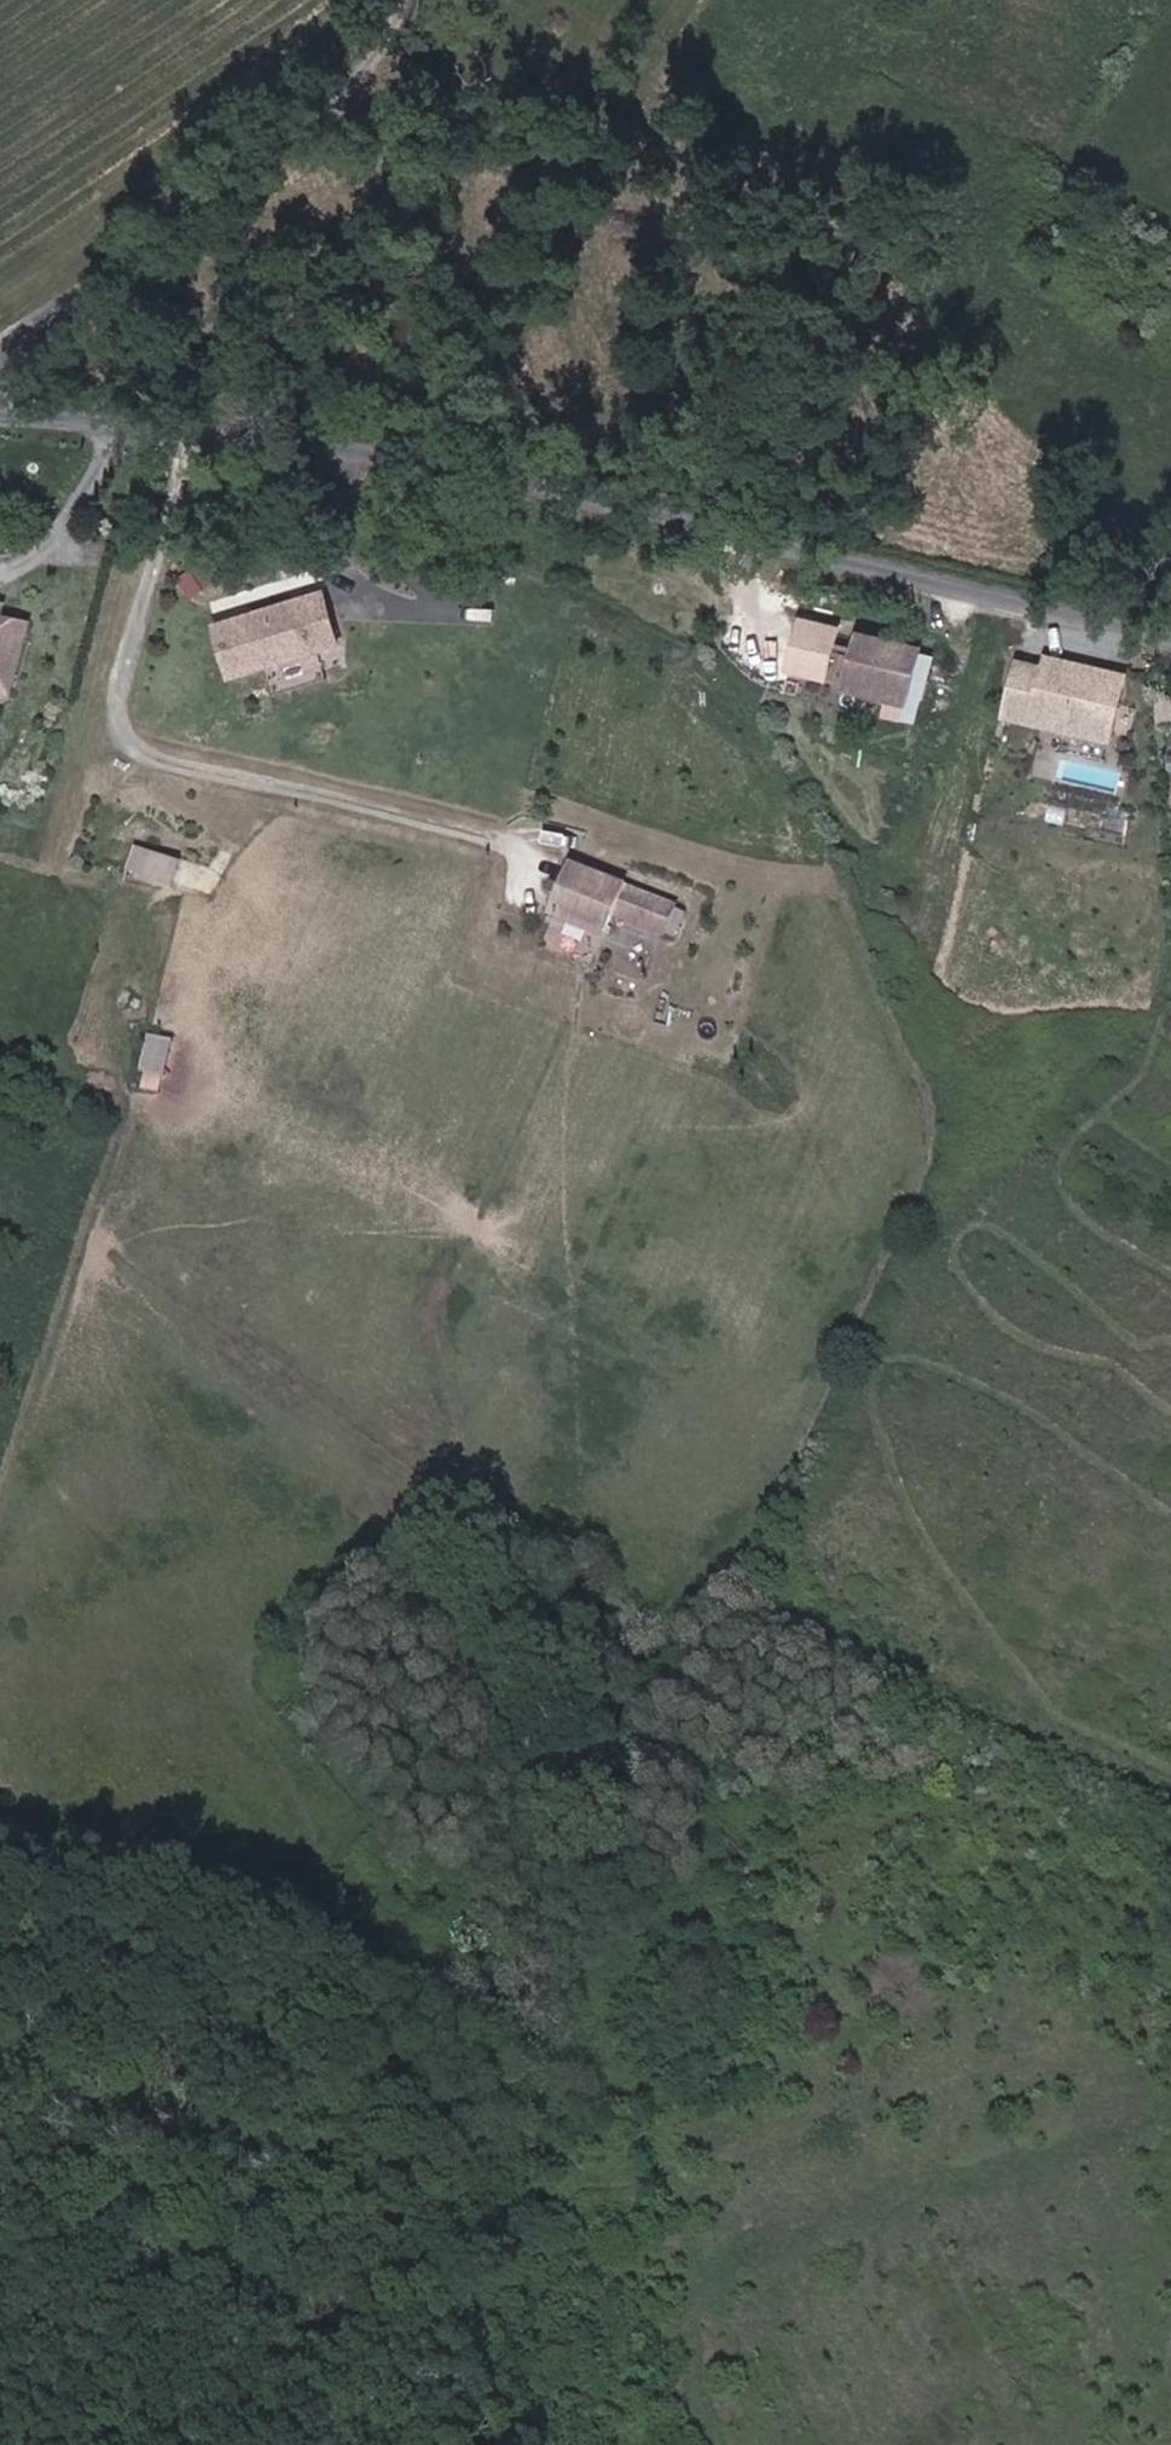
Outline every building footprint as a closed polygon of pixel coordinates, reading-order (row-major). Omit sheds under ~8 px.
[(210,555),(180,575),(194,596),(224,577),(210,555)] [(344,646),(329,595),(297,604),(299,611),(260,622),(258,616),(222,626),(238,678),(344,646)] [(34,622),(6,615),(9,603),(0,601),(0,690),(15,694),(34,622)] [(839,626),(797,615),(783,669),(825,680),(839,626)] [(919,700),(931,652),(872,637),(860,686),(919,700)] [(1014,664),(1004,711),(1112,733),(1124,676),(1049,660),(1047,671),(1014,664)] [(176,882),(183,859),(139,845),(132,868),(176,882)] [(667,937),(678,910),(577,870),(557,919),(608,939),(616,917),(667,937)] [(168,1076),(176,1042),(153,1036),(145,1071),(168,1076)]
